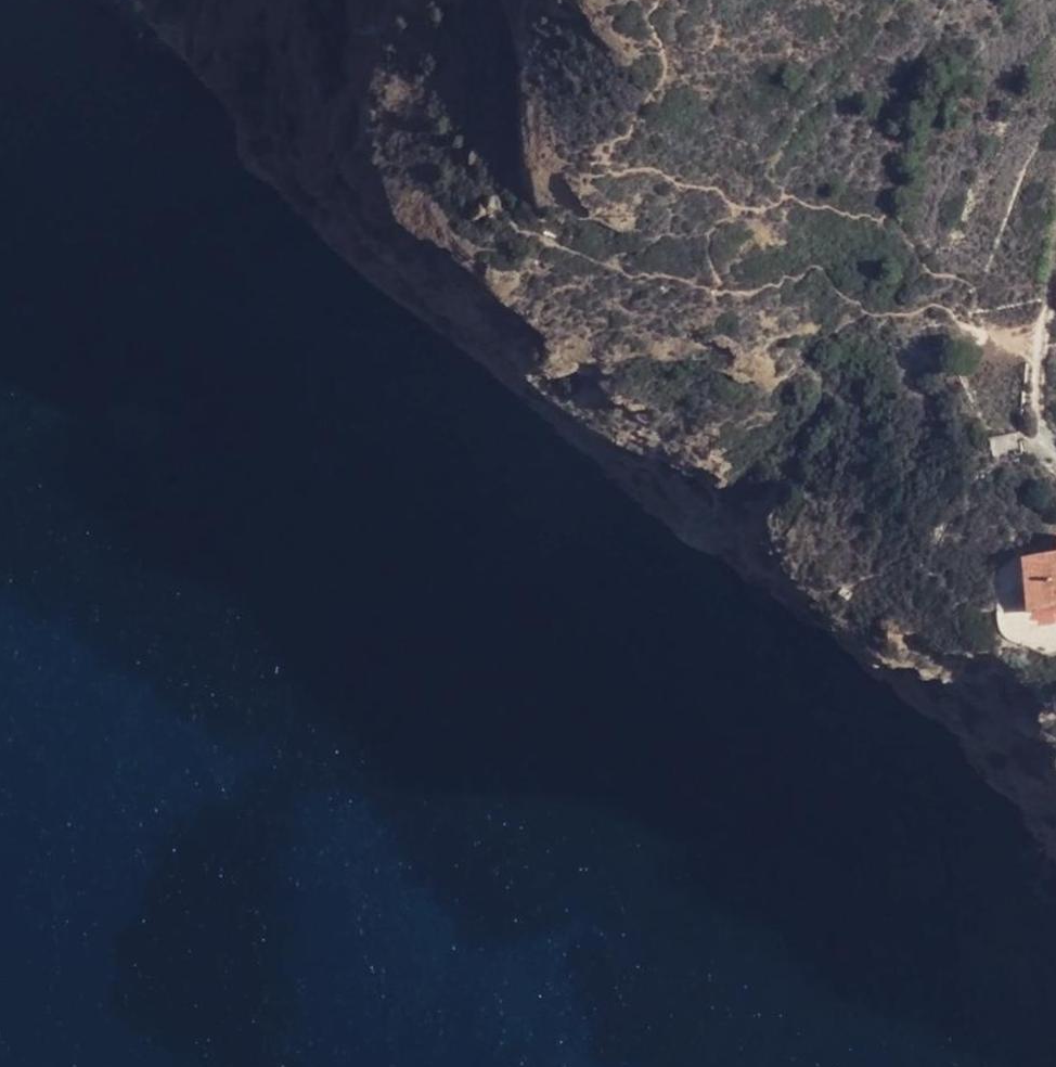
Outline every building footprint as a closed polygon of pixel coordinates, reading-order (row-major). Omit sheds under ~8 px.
[(1020,554),(1031,607),(1055,603),(1055,542),(1054,544),(1053,549),(1020,554)]
